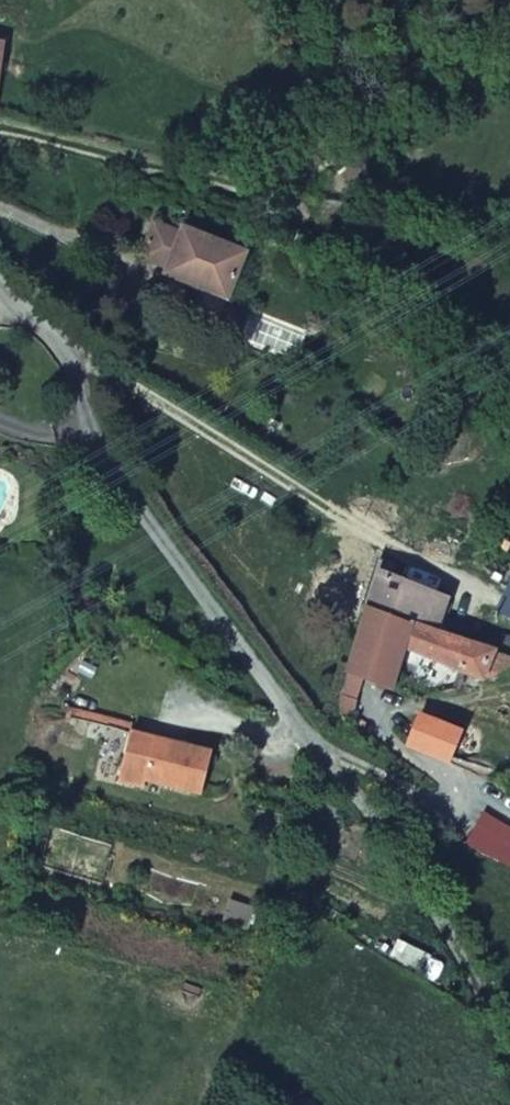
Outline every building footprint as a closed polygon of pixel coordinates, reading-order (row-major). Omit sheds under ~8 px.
[(157,223),(143,256),(172,268),(168,275),(230,300),(249,254),(188,231),(186,235),(157,223)] [(373,602),(437,626),(445,596),(396,572),(398,564),(384,557),(373,602)] [(446,629),(437,626),(373,602),(354,674),(409,691),(412,682),(401,678),(408,652),(488,680),(490,673),(509,670),(509,651),(495,647),(446,629)] [(468,682),(456,686),(458,694),(471,690),(468,682)] [(112,719),(137,727),(139,720),(114,713),(112,719)] [(414,744),(459,761),(471,730),(426,714),(414,744)] [(219,750),(159,733),(137,727),(122,778),(145,784),(147,777),(206,794),(219,750)]
